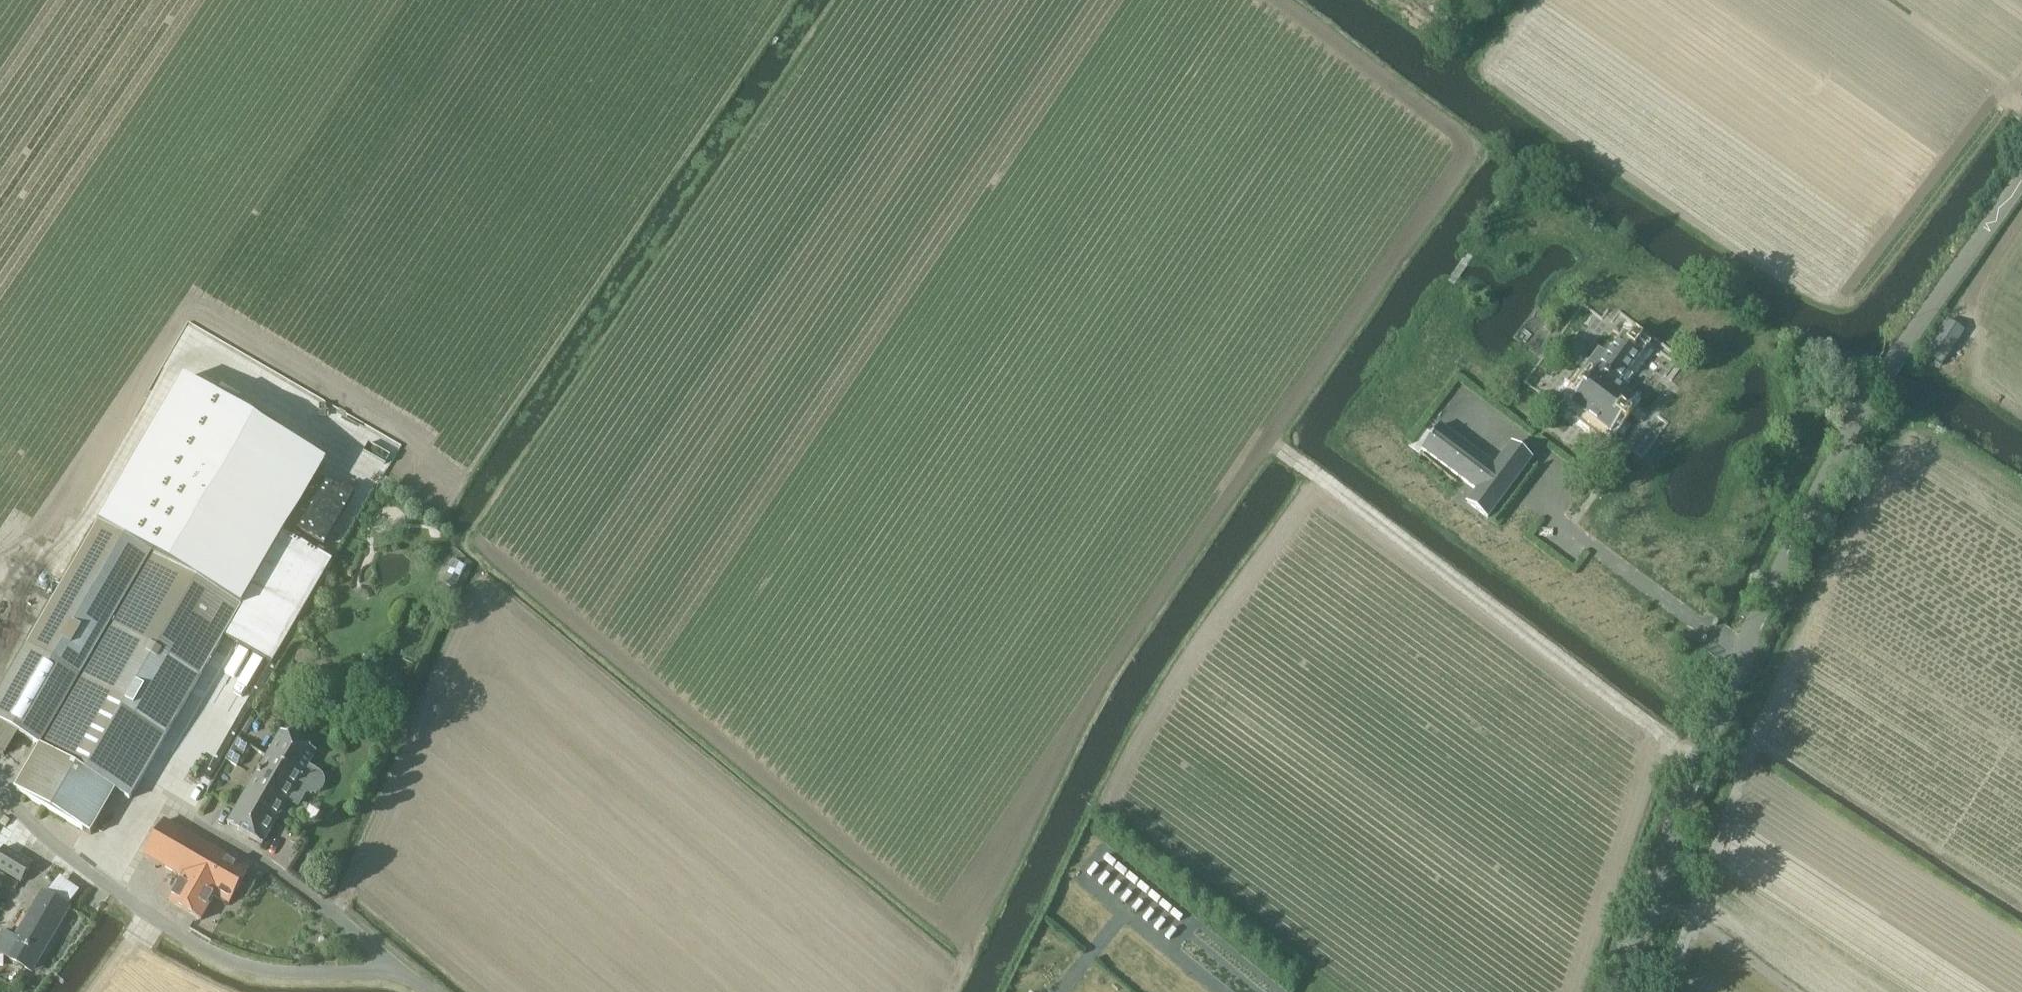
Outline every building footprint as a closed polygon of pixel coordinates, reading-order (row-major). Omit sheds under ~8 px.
[(1964,333),(1945,322),(1924,356),(1942,367),(1964,333)] [(1564,412),(1589,430),(1596,420),(1612,433),(1614,430),(1623,437),(1634,423),(1625,416),(1638,399),(1619,384),(1646,347),(1625,331),(1615,344),(1607,338),(1584,368),(1579,364),(1566,382),(1579,392),(1564,412)] [(271,666),(333,562),(284,533),(326,462),(184,379),(99,525),(241,608),(224,638),(271,666)] [(1443,428),(1425,453),(1444,468),(1445,466),(1477,489),(1470,499),(1490,514),(1532,458),(1511,442),(1495,464),(1461,440),(1460,441),(1443,428)] [(6,757),(19,734),(39,745),(30,761),(33,763),(17,792),(83,830),(108,787),(129,799),(223,637),(240,608),(153,557),(99,526),(0,695),(0,753),(6,757)] [(223,758),(238,766),(250,744),(236,736),(251,711),(217,691),(162,783),(197,804),(223,758)] [(278,728),(249,780),(226,820),(261,841),(288,794),(298,800),(305,789),(306,790),(308,791),(310,791),(312,791),(314,790),(315,790),(317,789),(318,788),(320,786),(321,784),(321,783),(322,781),(322,779),(321,777),(321,775),(320,774),(319,772),(318,771),(316,770),(306,764),(314,750),(278,728)] [(224,899),(244,866),(160,816),(140,850),(178,873),(164,897),(196,915),(210,891),(224,899)] [(21,884),(33,864),(5,848),(0,856),(0,871),(21,884)] [(40,890),(15,936),(3,929),(0,935),(0,953),(33,970),(68,905),(40,890)]
